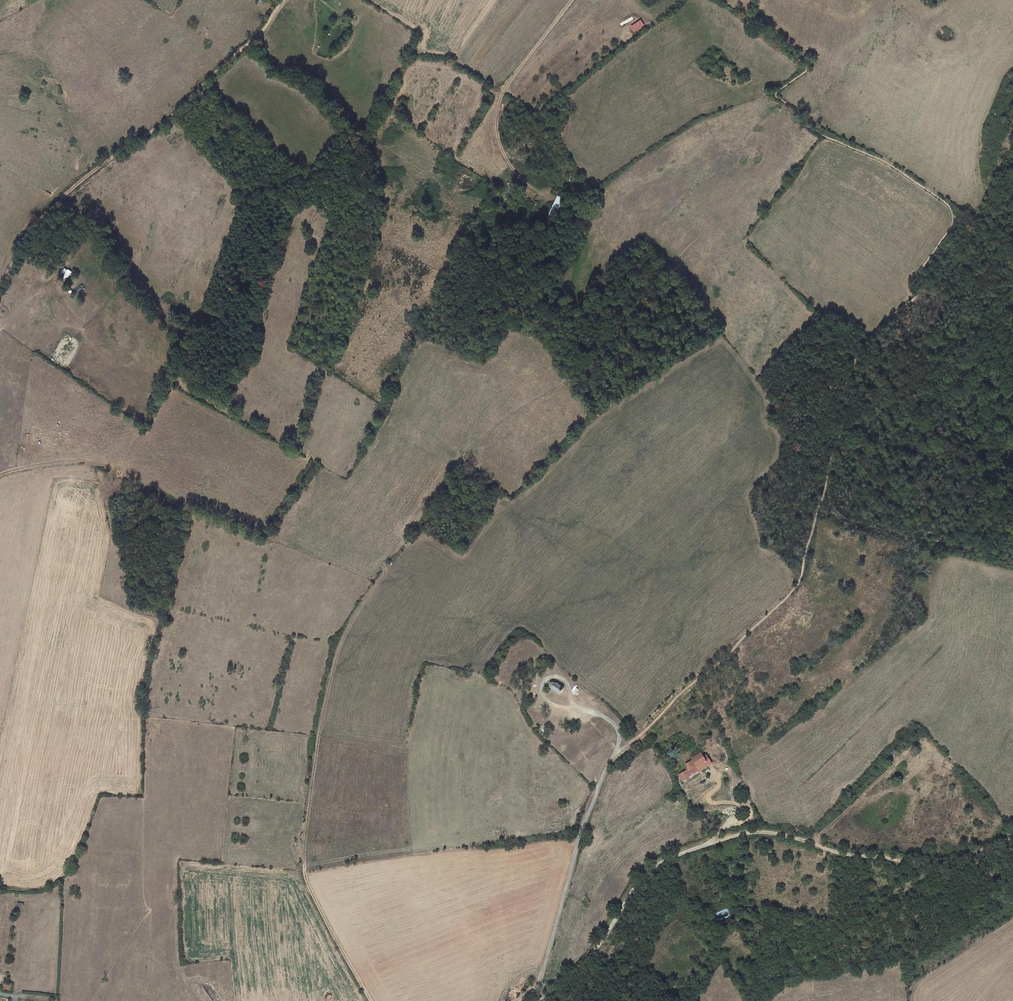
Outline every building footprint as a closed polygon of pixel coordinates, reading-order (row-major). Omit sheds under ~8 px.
[(563,198),(556,196),(549,217),(556,219),(563,198)] [(66,267),(61,273),(67,278),(72,272),(66,267)] [(550,689),(560,694),(563,689),(554,684),(554,685),(552,684),(551,684),(549,685),(549,686),(549,687),(550,689)] [(681,774),(682,775),(697,766),(696,764),(695,763),(696,762),(699,760),(700,762),(710,757),(704,747),(701,749),(699,746),(690,751),(691,753),(684,757),(686,760),(685,761),(684,762),(685,762),(685,763),(677,768),(675,769),(679,775),(681,774)] [(704,821),(711,834),(714,832),(707,819),(704,821)] [(715,919),(729,917),(727,907),(714,910),(715,919)]
